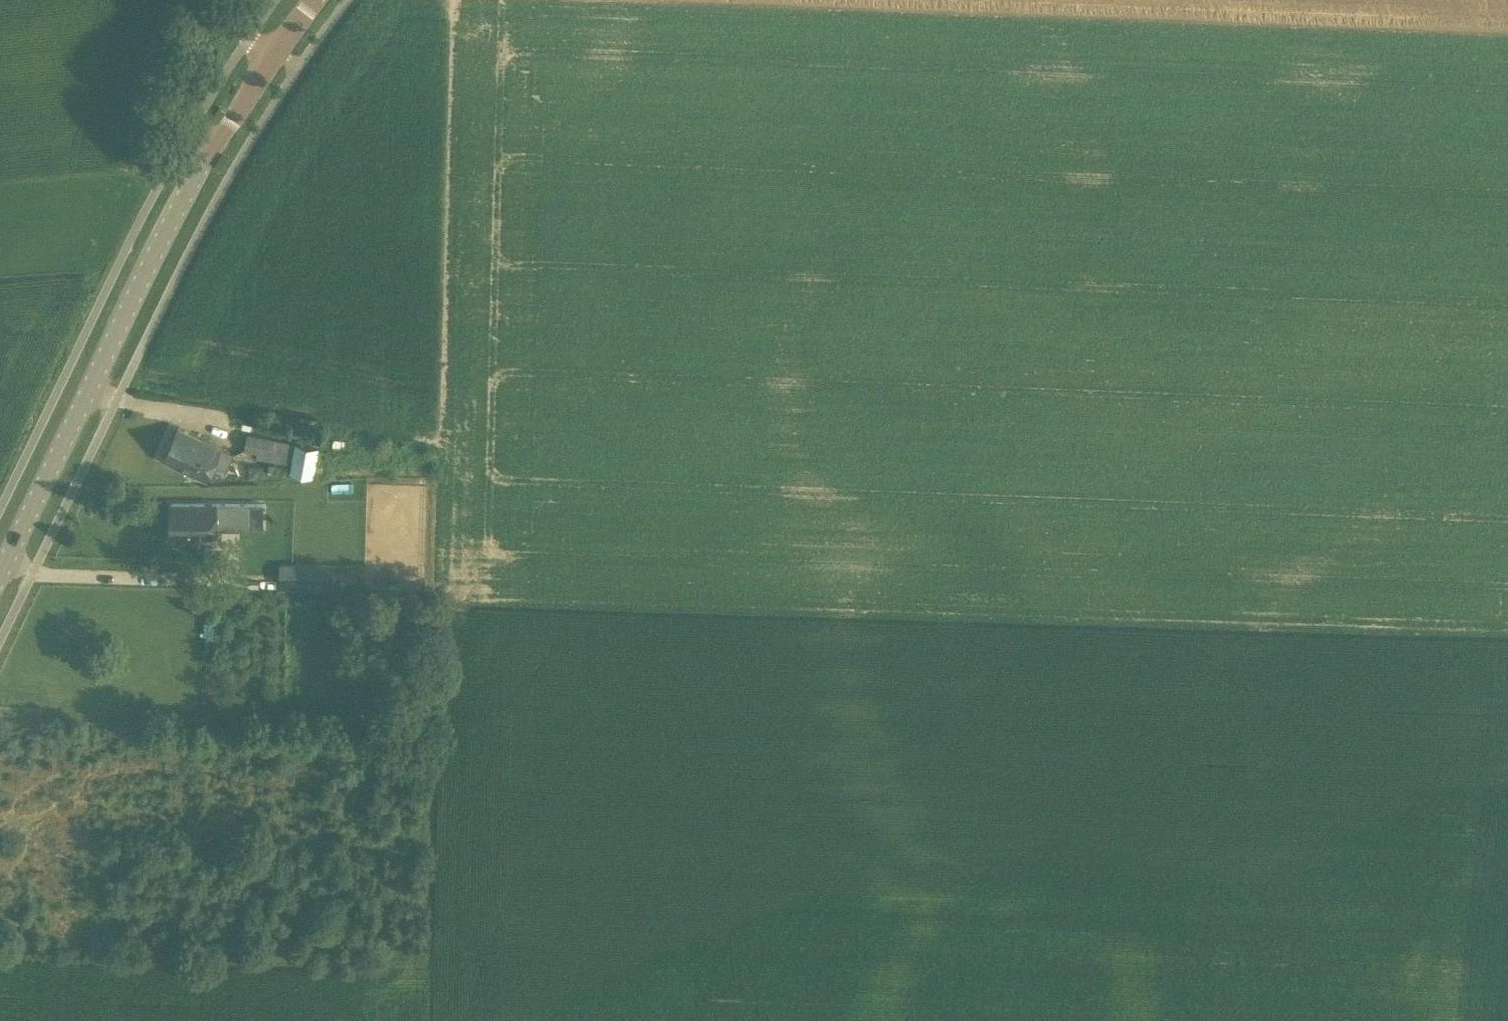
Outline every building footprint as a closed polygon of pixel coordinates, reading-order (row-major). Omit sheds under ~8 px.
[(233,454),(220,447),(221,446),(177,426),(162,459),(205,479),(211,466),(224,472),(233,454)] [(319,446),(246,432),(243,449),(256,452),(255,457),(290,464),(289,471),(323,478),(329,451),(318,449),(319,446)] [(255,503),(216,503),(170,503),(170,539),(216,539),(216,520),(256,521),(255,503)] [(275,562),(275,588),(327,589),(327,562),(275,562)]
